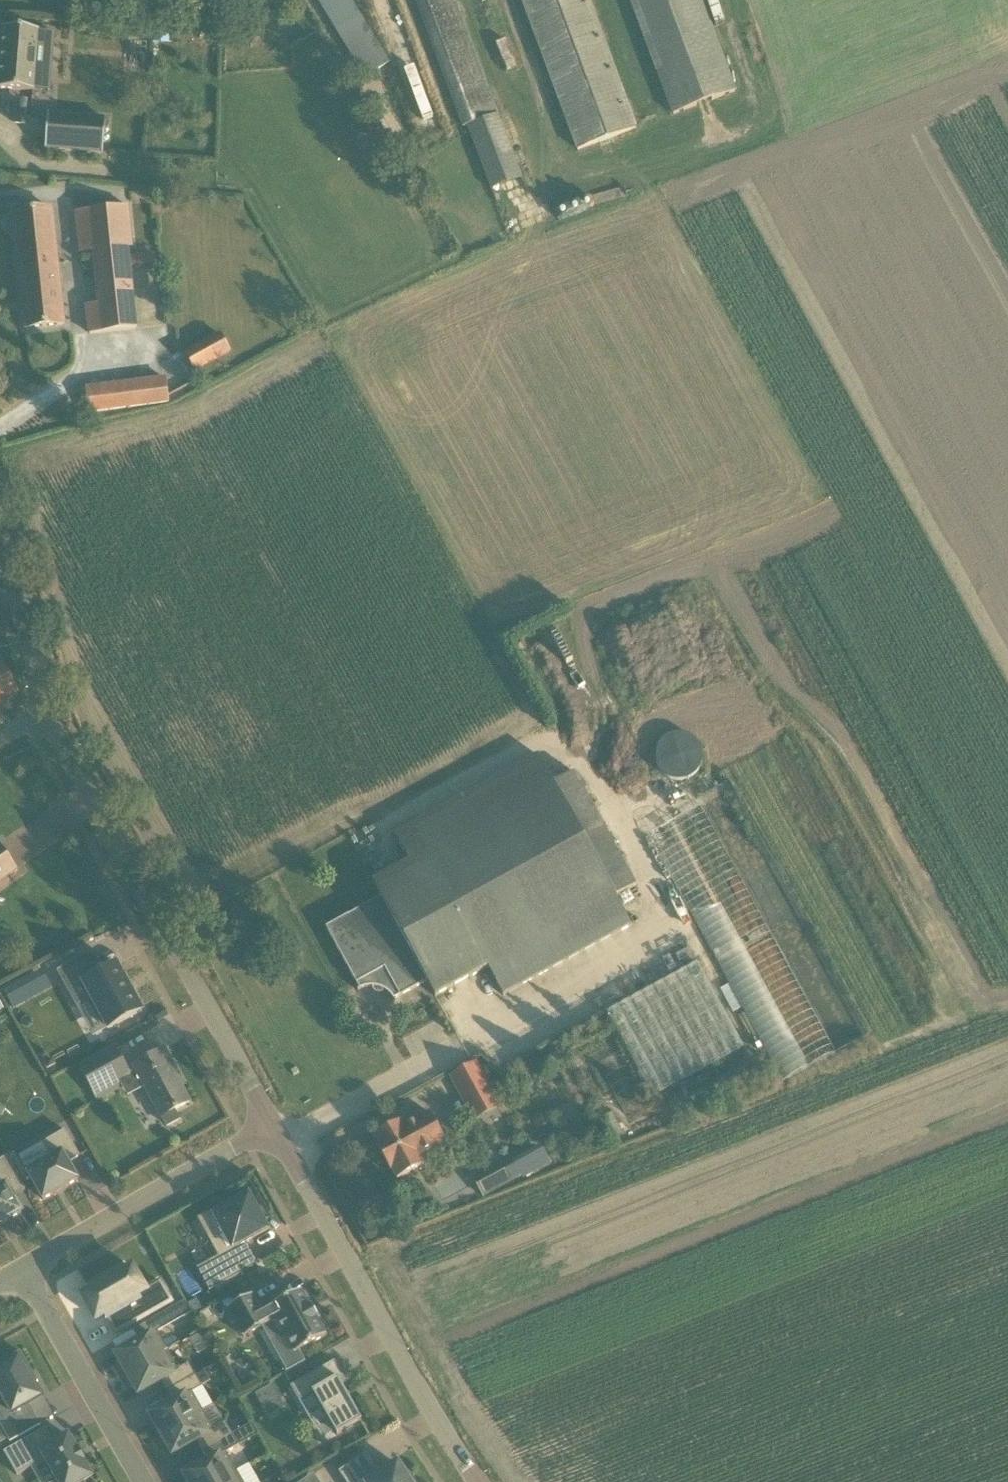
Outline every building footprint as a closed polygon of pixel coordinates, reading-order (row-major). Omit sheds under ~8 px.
[(389,62),(351,0),(323,0),(318,3),(363,78),(389,62)] [(456,0),(416,0),(463,127),(467,126),(491,191),(522,179),(456,0)] [(575,150),(636,128),(589,0),(520,0),(575,150)] [(673,115),(735,92),(701,0),(631,0),(673,115)] [(38,32),(38,31),(3,28),(0,69),(0,89),(34,92),(36,67),(51,68),(54,34),(38,32)] [(45,149),(103,153),(106,119),(48,115),(45,149)] [(89,210),(94,252),(100,304),(103,333),(136,329),(129,268),(128,256),(127,248),(123,207),(89,210)] [(20,267),(57,263),(51,209),(14,213),(20,267)] [(57,263),(20,267),(26,329),(64,325),(57,263)] [(195,373),(231,353),(220,331),(183,352),(195,373)] [(169,401),(166,379),(86,389),(89,411),(169,401)] [(17,693),(1,664),(0,665),(0,702),(17,693)] [(663,739),(660,742),(658,745),(656,749),(655,753),(655,757),(655,761),(656,765),(658,768),(660,772),(663,775),(667,777),(670,779),(674,780),(678,780),(682,780),(686,779),(690,777),(693,775),(696,772),(698,768),(700,765),(701,761),(702,757),(701,753),(700,749),(698,745),(696,742),(693,739),(690,737),(686,735),(682,734),(678,733),(674,734),(670,735),(667,737),(663,739)] [(427,982),(435,997),(488,968),(503,996),(631,926),(616,897),(637,886),(575,772),(555,783),(539,754),(394,833),(410,861),(373,882),(381,897),(326,928),(359,989),(358,990),(358,991),(365,988),(373,987),(373,986),(375,986),(383,988),(385,989),(384,990),(390,995),(394,1002),(395,1001),(395,999),(427,982)] [(835,1052),(701,806),(649,835),(783,1081),(835,1052)] [(17,870),(0,846),(0,882),(17,870)] [(56,972),(75,1007),(90,999),(107,1030),(141,1011),(132,995),(133,994),(126,981),(125,982),(116,965),(102,973),(99,975),(88,955),(56,972)] [(655,1098),(746,1048),(699,962),(608,1012),(655,1098)] [(35,975),(3,992),(10,1006),(42,989),(35,975)] [(65,1046),(73,1040),(62,1026),(55,1031),(65,1046)] [(129,1074),(115,1049),(80,1068),(94,1093),(129,1074)] [(134,1066),(162,1117),(168,1128),(181,1121),(175,1110),(189,1102),(177,1080),(180,1079),(164,1050),(134,1066)] [(501,1106),(476,1061),(449,1076),(474,1121),(501,1106)] [(405,1126),(401,1120),(373,1135),(377,1142),(375,1143),(390,1171),(392,1170),(397,1179),(426,1164),(420,1154),(445,1141),(430,1113),(405,1126)] [(67,1188),(66,1187),(78,1181),(68,1163),(80,1156),(65,1130),(41,1144),(50,1160),(27,1173),(43,1200),(54,1194),(55,1195),(67,1188)] [(9,1220),(22,1213),(13,1197),(25,1190),(7,1156),(0,1160),(0,1225),(9,1220)] [(513,1169),(510,1162),(475,1180),(483,1197),(518,1179),(518,1178),(528,1172),(523,1164),(513,1169)] [(197,1269),(209,1291),(257,1265),(246,1243),(268,1231),(248,1196),(213,1215),(223,1232),(210,1239),(219,1256),(197,1269)] [(87,1288),(90,1293),(83,1297),(96,1320),(103,1316),(106,1321),(124,1311),(133,1325),(173,1302),(161,1281),(139,1294),(123,1267),(87,1288)] [(230,1305),(255,1293),(251,1284),(226,1295),(230,1305)] [(269,1308),(262,1312),(252,1295),(228,1308),(244,1337),(275,1320),(294,1354),(326,1336),(316,1318),(318,1317),(312,1307),(310,1308),(301,1290),(269,1308)] [(184,1318),(191,1314),(184,1302),(176,1306),(184,1318)] [(156,1318),(133,1331),(139,1342),(116,1355),(120,1362),(117,1364),(124,1376),(168,1351),(158,1332),(163,1330),(156,1318)] [(134,1387),(138,1394),(161,1381),(167,1391),(195,1375),(189,1364),(179,1369),(168,1351),(124,1376),(131,1388),(134,1387)] [(41,1398),(27,1374),(31,1371),(20,1352),(1,1363),(2,1364),(3,1364),(4,1366),(0,1369),(0,1394),(15,1420),(1,1428),(10,1443),(40,1425),(29,1405),(41,1398)] [(290,1386),(299,1401),(313,1393),(337,1436),(362,1421),(341,1385),(346,1382),(334,1361),(290,1386)] [(158,1436),(203,1411),(192,1393),(202,1387),(195,1375),(167,1391),(173,1402),(150,1415),(154,1423),(151,1424),(158,1436)] [(272,1384),(255,1394),(262,1407),(279,1397),(272,1384)] [(196,1441),(202,1452),(232,1434),(225,1423),(213,1430),(203,1411),(158,1436),(165,1449),(168,1447),(172,1454),(196,1441)] [(68,1436),(54,1444),(45,1429),(3,1452),(17,1476),(45,1460),(57,1481),(85,1481),(92,1478),(83,1462),(84,1462),(78,1451),(77,1451),(68,1436)] [(226,1452),(238,1445),(232,1434),(202,1452),(208,1462),(184,1475),(188,1481),(218,1481),(237,1471),(226,1452)] [(409,1481),(410,1481),(407,1478),(397,1464),(380,1475),(366,1454),(339,1472),(345,1481),(409,1481)] [(218,1481),(243,1481),(237,1471),(218,1481)]
